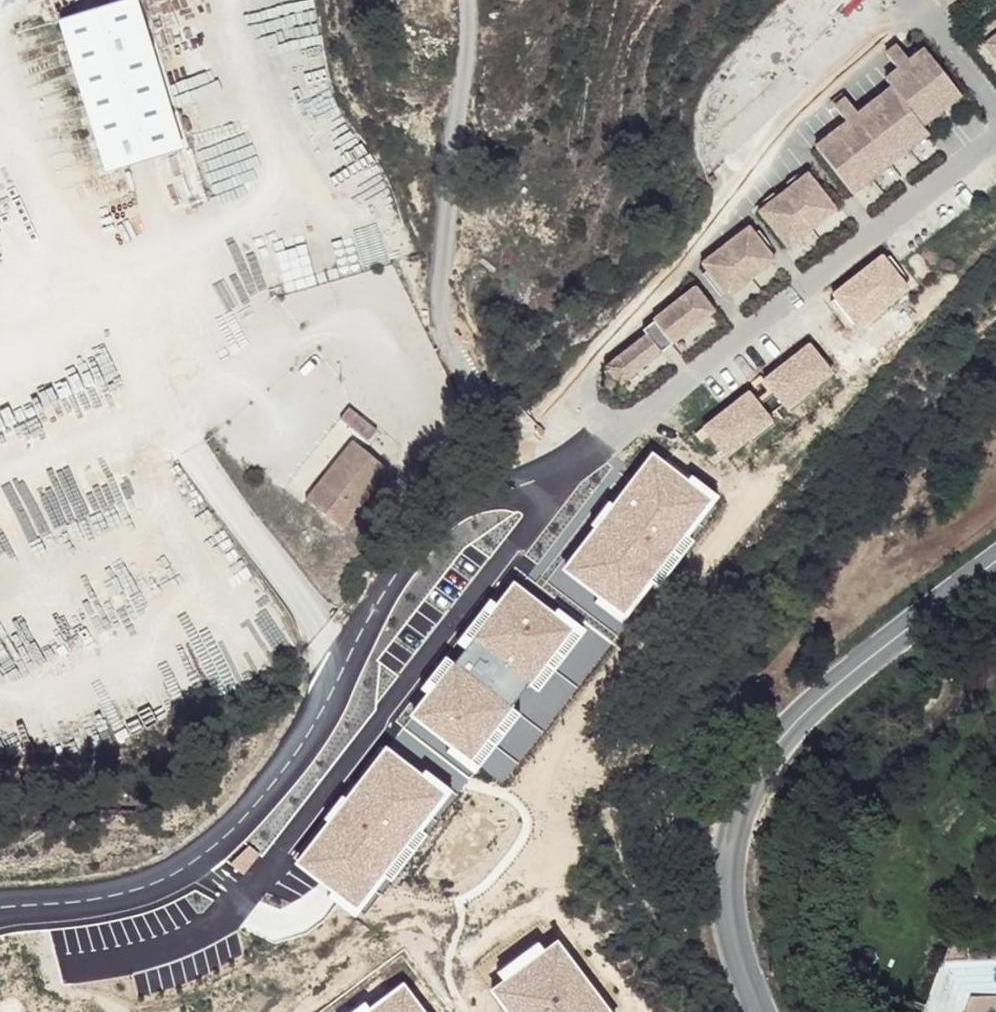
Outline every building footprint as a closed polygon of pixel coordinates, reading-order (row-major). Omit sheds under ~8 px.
[(62,15),(111,167),(187,143),(141,0),(110,0),(62,15)] [(981,39),(995,60),(995,28),(981,39)] [(890,79),(813,139),(853,188),(929,128),(924,120),(964,91),(945,65),(922,41),(884,70),(890,79)] [(807,165),(757,207),(785,243),(837,201),(807,165)] [(750,219),(700,258),(728,291),(776,250),(750,219)] [(646,330),(607,364),(621,380),(662,346),(715,306),(693,279),(653,315),(654,316),(643,325),(646,330)] [(802,412),(846,369),(816,338),(772,382),(802,412)] [(734,459),(786,424),(761,388),(710,423),(734,459)] [(353,406),(344,418),(368,437),(378,424),(353,406)] [(324,483),(359,511),(370,498),(393,467),(358,439),(350,451),(324,483)] [(317,478),(324,483),(350,451),(343,445),(317,478)] [(661,449),(578,570),(646,616),(729,496),(661,449)] [(359,511),(324,483),(310,501),(345,529),(359,511)] [(364,567),(356,578),(365,585),(373,574),(364,567)] [(475,643),(424,716),(491,762),(586,623),(520,578),(475,643)] [(394,741),(311,866),(381,912),(464,788),(394,741)] [(975,950),(957,941),(948,961),(971,962),(975,950)] [(544,942),(526,944),(529,958),(546,956),(544,942)] [(372,1011),(440,1011),(415,979),(400,991),(372,1011)] [(929,1002),(916,996),(909,1011),(927,1007),(929,1002)]
